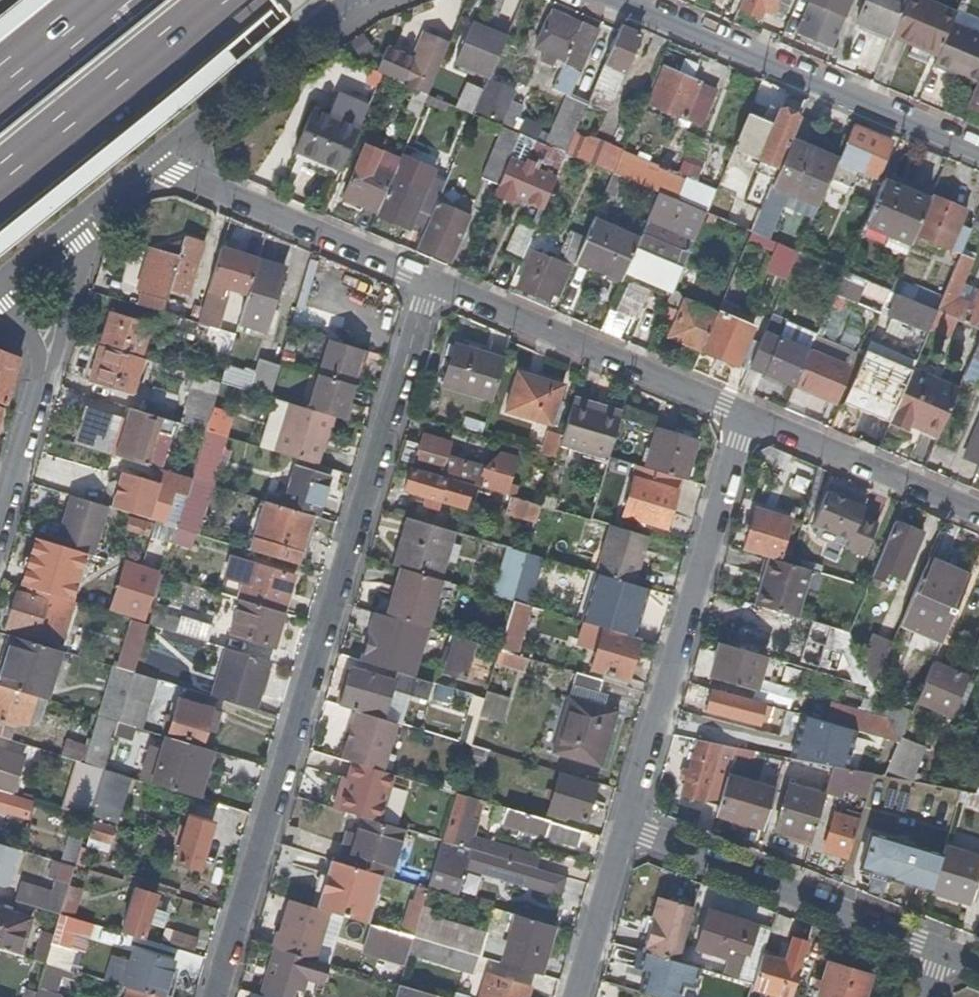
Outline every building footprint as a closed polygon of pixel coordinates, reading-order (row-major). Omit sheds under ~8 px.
[(736,8),(756,16),(761,5),(784,16),(791,0),(739,0),(736,8)] [(783,29),(795,34),(810,0),(796,0),(783,29)] [(829,49),(850,0),(810,0),(795,34),(829,49)] [(889,37),(905,0),(863,0),(853,23),(889,37)] [(889,37),(934,56),(949,21),(951,16),(919,3),(921,0),(905,0),(889,37)] [(519,115),(511,134),(517,136),(529,141),(561,155),(569,138),(581,109),(582,107),(565,100),(595,29),(578,22),(575,29),(547,17),(534,47),(544,51),(539,64),(550,68),(555,57),(562,60),(546,98),(557,103),(544,133),(536,130),(539,123),(519,115)] [(931,63),(977,83),(978,78),(978,34),(949,21),(934,56),(931,63)] [(449,64),(485,80),(502,40),(466,25),(449,64)] [(615,30),(592,85),(610,93),(612,94),(637,34),(617,25),(615,30)] [(384,79),(422,96),(447,39),(417,27),(406,53),(397,49),(384,79)] [(714,90),(661,67),(646,102),(699,125),(714,90)] [(977,83),(967,109),(978,114),(978,78),(977,83)] [(512,95),(486,83),(474,112),(510,128),(519,105),(509,101),(512,95)] [(610,93),(592,85),(582,107),(581,109),(599,117),(610,93)] [(322,114),(355,128),(363,111),(329,96),(322,114)] [(442,104),(422,96),(419,104),(439,112),(442,104)] [(308,108),(291,150),(337,170),(355,128),(322,114),(308,108)] [(745,114),(702,214),(748,233),(754,219),(767,190),(754,185),(762,165),(775,171),(786,146),(797,120),(775,112),(770,125),(745,114)] [(507,158),(517,136),(511,134),(501,130),(478,183),(494,189),(507,158)] [(831,165),(824,181),(845,189),(852,170),(875,179),(889,145),(853,130),(839,164),(833,161),(831,165)] [(561,155),(608,175),(614,162),(616,158),(569,138),(561,155)] [(519,163),(507,158),(494,189),(521,201),(528,184),(541,190),(547,177),(552,178),(561,155),(529,141),(519,163)] [(775,171),(768,186),(791,196),(784,213),(806,223),(824,181),(831,165),(786,146),(775,171)] [(387,178),(389,174),(355,159),(338,198),(373,213),(387,178)] [(618,179),(655,194),(660,182),(614,162),(608,175),(618,179)] [(618,179),(608,175),(599,197),(608,201),(618,179)] [(373,213),(372,216),(404,229),(412,211),(427,217),(431,208),(441,183),(427,177),(420,192),(387,178),(373,213)] [(660,182),(655,194),(668,200),(673,187),(660,182)] [(878,182),(859,225),(907,246),(911,235),(925,202),(878,182)] [(637,237),(625,265),(672,284),(702,214),(668,200),(655,194),(637,237)] [(925,202),(911,235),(957,255),(967,231),(957,227),(963,212),(928,197),(925,202)] [(515,264),(541,203),(529,198),(523,212),(520,210),(500,257),(515,264)] [(967,231),(978,236),(978,203),(967,231)] [(419,236),(413,249),(446,262),(465,218),(448,211),(446,215),(431,208),(427,217),(419,236)] [(412,211),(404,229),(419,236),(427,217),(412,211)] [(581,240),(573,260),(619,279),(625,265),(637,237),(591,217),(581,240)] [(754,219),(748,233),(760,238),(766,223),(754,219)] [(907,246),(859,225),(854,236),(902,257),(907,246)] [(573,260),(581,240),(566,233),(554,262),(530,252),(515,289),(546,302),(549,297),(556,300),(573,260)] [(760,238),(748,233),(744,242),(767,252),(758,274),(781,283),(793,252),(760,238)] [(173,262),(165,290),(183,296),(199,244),(180,238),(175,256),(173,262)] [(129,289),(137,292),(150,249),(142,246),(129,289)] [(137,292),(162,299),(165,290),(173,262),(175,256),(150,249),(137,292)] [(207,330),(231,337),(234,326),(236,318),(213,312),(220,291),(242,298),(252,262),(217,251),(199,311),(194,326),(207,330)] [(957,255),(938,299),(933,311),(978,330),(978,328),(978,290),(974,288),(973,291),(967,305),(952,299),(958,285),(969,260),(957,255)] [(236,318),(234,326),(260,334),(279,268),(253,260),(252,262),(242,298),(236,318)] [(839,271),(818,262),(812,277),(833,286),(834,284),(839,271)] [(843,262),(839,271),(859,280),(887,292),(891,282),(843,262)] [(859,280),(839,271),(834,284),(854,292),(859,280)] [(891,282),(887,292),(893,294),(933,311),(938,299),(892,280),(891,282)] [(958,285),(952,299),(967,305),(973,291),(958,285)] [(133,307),(157,314),(162,299),(137,292),(133,307)] [(680,309),(684,299),(669,293),(664,303),(680,309)] [(933,311),(893,294),(883,316),(923,333),(933,311)] [(199,311),(162,299),(157,314),(167,317),(194,326),(199,311)] [(668,339),(698,351),(714,312),(684,299),(680,309),(664,303),(654,328),(670,335),(668,339)] [(714,312),(698,351),(744,371),(745,368),(754,345),(745,341),(747,337),(732,331),(737,319),(715,310),(714,312)] [(754,345),(745,368),(791,387),(806,351),(775,339),(783,319),(768,313),(754,345)] [(604,314),(596,331),(610,337),(617,320),(604,314)] [(108,316),(98,348),(100,348),(139,360),(148,328),(108,316)] [(190,339),(194,326),(167,317),(163,330),(190,339)] [(194,326),(190,339),(203,343),(207,330),(194,326)] [(978,330),(970,351),(978,354),(978,330)] [(357,352),(324,343),(303,411),(329,419),(339,422),(349,388),(346,388),(357,352)] [(487,400),(500,361),(448,347),(436,385),(487,400)] [(139,360),(100,348),(89,384),(132,397),(143,361),(139,360)] [(806,351),(791,387),(825,401),(840,366),(806,351)] [(14,369),(10,358),(0,354),(0,403),(2,404),(14,369)] [(221,371),(217,384),(265,399),(274,369),(254,363),(249,379),(221,371)] [(907,370),(884,425),(902,433),(904,427),(932,439),(953,389),(907,370)] [(513,375),(502,413),(548,426),(555,402),(559,388),(513,375)] [(175,424),(203,432),(212,400),(217,384),(190,376),(175,424)] [(212,400),(203,432),(224,439),(225,435),(241,440),(248,417),(229,412),(231,406),(212,400)] [(269,400),(255,448),(314,466),(329,419),(303,411),(269,400)] [(569,400),(568,406),(615,419),(617,413),(569,400)] [(555,402),(548,426),(552,428),(559,403),(555,402)] [(615,419),(568,406),(556,446),(603,460),(615,419)] [(170,422),(125,409),(121,422),(80,409),(69,444),(105,455),(110,457),(138,465),(148,430),(166,436),(170,422)] [(960,457),(975,464),(978,455),(978,411),(960,457)] [(654,426),(642,470),(683,482),(696,437),(654,426)] [(536,451),(549,456),(557,433),(544,429),(536,451)] [(224,439),(203,432),(188,481),(208,487),(210,487),(225,439),(224,439)] [(514,459),(495,453),(478,468),(443,456),(448,443),(422,434),(412,465),(437,474),(436,476),(441,478),(468,486),(501,496),(514,459)] [(765,447),(752,455),(750,460),(782,472),(788,457),(765,447)] [(263,493),(261,503),(309,517),(316,519),(328,477),(294,467),(284,500),(263,493)] [(188,481),(156,471),(152,484),(122,475),(111,511),(126,516),(151,524),(160,526),(171,492),(184,496),(188,481)] [(468,486),(441,478),(439,482),(409,473),(403,494),(460,511),(468,486)] [(57,476),(52,494),(70,499),(79,502),(84,484),(57,476)] [(673,493),(631,480),(619,519),(661,531),(673,493)] [(208,487),(188,481),(184,496),(173,530),(193,536),(208,487)] [(857,507),(818,491),(805,523),(842,538),(839,545),(858,553),(870,523),(854,517),(857,507)] [(538,508),(508,498),(502,515),(533,525),(535,520),(538,508)] [(79,502),(70,499),(55,546),(94,557),(108,511),(79,502)] [(309,517),(261,503),(245,552),(294,567),(309,517)] [(538,508),(535,520),(556,526),(559,514),(538,508)] [(752,510),(741,552),(762,558),(790,566),(795,555),(784,552),(792,521),(752,510)] [(151,524),(126,516),(122,529),(148,537),(151,524)] [(395,569),(409,521),(401,519),(387,567),(395,569)] [(889,519),(864,581),(873,584),(879,569),(898,576),(916,531),(889,519)] [(398,569),(438,581),(451,534),(409,521),(395,569),(398,569)] [(160,526),(151,524),(148,537),(169,544),(173,530),(160,526)] [(645,539),(603,527),(589,574),(609,580),(631,587),(645,539)] [(506,550),(524,555),(528,541),(492,530),(488,544),(506,550)] [(510,602),(524,555),(506,550),(492,597),(510,602)] [(524,555),(510,602),(524,606),(539,559),(524,555)] [(790,566),(762,558),(757,581),(760,582),(754,606),(792,618),(805,570),(790,566)] [(923,562),(899,617),(917,625),(915,630),(939,640),(962,585),(936,574),(938,568),(923,562)] [(119,565),(104,608),(142,621),(156,580),(138,574),(139,571),(119,565)] [(247,566),(236,602),(281,616),(292,580),(247,566)] [(965,580),(938,568),(936,574),(962,585),(965,580)] [(424,630),(438,581),(398,569),(384,619),(423,630),(424,630)] [(32,571),(26,592),(47,598),(51,599),(57,579),(32,571)] [(609,580),(594,628),(600,629),(631,639),(645,591),(631,587),(609,580)] [(51,599),(47,598),(46,605),(15,596),(5,630),(38,640),(41,628),(51,631),(58,610),(65,612),(68,604),(51,599)] [(281,616),(236,602),(226,636),(270,650),(281,616)] [(510,602),(496,651),(516,657),(528,620),(542,624),(545,613),(524,606),(510,602)] [(65,612),(58,610),(51,631),(59,634),(65,612)] [(148,613),(144,627),(204,645),(210,628),(179,618),(178,622),(148,613)] [(411,670),(423,630),(384,619),(372,615),(361,655),(411,670)] [(917,625),(899,617),(897,623),(915,630),(917,625)] [(841,660),(853,655),(842,634),(808,623),(797,663),(816,669),(822,644),(834,647),(841,660)] [(631,639),(600,629),(588,669),(625,680),(637,640),(631,639)] [(68,631),(60,654),(77,659),(84,636),(68,631)] [(854,658),(869,689),(889,642),(864,633),(854,658)] [(9,638),(0,669),(0,689),(42,703),(57,653),(9,638)] [(472,658),(476,646),(455,639),(451,650),(443,647),(439,659),(447,662),(443,674),(465,681),(472,658)] [(760,657),(719,645),(710,678),(736,686),(742,667),(756,671),(760,657)] [(492,664),(496,651),(476,646),(472,658),(492,664)] [(265,664),(222,651),(208,700),(249,713),(265,664)] [(516,657),(496,651),(492,664),(522,672),(525,660),(516,657)] [(411,670),(361,655),(359,662),(393,672),(409,677),(411,670)] [(851,684),(869,689),(854,658),(853,655),(841,660),(851,684)] [(928,666),(911,705),(945,719),(961,680),(928,666)] [(409,677),(393,672),(390,681),(349,668),(337,707),(353,712),(380,720),(389,690),(425,701),(430,683),(409,677)] [(114,724),(129,676),(111,670),(96,719),(114,724)] [(599,681),(572,673),(569,685),(596,693),(597,691),(599,681)] [(129,676),(114,724),(142,733),(156,684),(129,676)] [(469,695),(482,699),(484,691),(486,683),(471,678),(466,694),(469,695)] [(711,690),(692,684),(689,694),(706,699),(705,703),(702,712),(776,733),(782,713),(710,692),(711,690)] [(596,693),(569,685),(566,697),(603,707),(607,694),(597,691),(596,693)] [(48,729),(54,706),(42,703),(0,689),(0,724),(12,727),(12,726),(25,729),(25,727),(39,731),(48,729)] [(507,698),(484,691),(482,699),(476,718),(499,725),(507,698)] [(476,718),(482,699),(469,695),(464,714),(468,715),(476,718)] [(603,707),(566,697),(550,753),(598,766),(614,710),(603,707)] [(828,701),(823,722),(824,723),(853,731),(895,743),(883,717),(828,701)] [(211,713),(178,702),(168,734),(202,744),(211,713)] [(823,722),(783,710),(782,713),(776,733),(798,740),(796,748),(816,753),(824,723),(823,722)] [(883,717),(895,743),(896,742),(906,717),(893,711),(880,711),(883,717)] [(380,720),(353,712),(338,760),(350,764),(378,772),(393,724),(380,720)] [(399,713),(396,725),(419,732),(423,721),(399,713)] [(467,747),(476,718),(468,715),(460,744),(467,747)] [(100,772),(114,724),(96,719),(88,746),(63,739),(57,759),(71,763),(100,772)] [(682,721),(678,737),(696,740),(726,746),(729,730),(682,721)] [(0,724),(0,741),(7,744),(12,727),(0,724)] [(881,776),(895,743),(853,731),(846,755),(832,751),(827,765),(830,766),(869,773),(881,776)] [(162,739),(147,787),(193,800),(207,752),(162,739)] [(736,748),(726,746),(696,740),(688,768),(681,767),(678,777),(685,779),(681,795),(721,807),(729,777),(735,754),(736,748)] [(895,743),(881,776),(907,780),(913,765),(920,751),(896,742),(895,743)] [(484,752),(467,747),(462,764),(478,769),(484,752)] [(756,752),(736,748),(735,754),(754,758),(756,752)] [(0,754),(0,790),(10,793),(20,761),(0,754)] [(100,772),(71,763),(56,812),(85,821),(89,808),(100,772)] [(378,772),(350,764),(342,794),(337,793),(332,811),(340,814),(377,825),(391,776),(378,772)] [(913,765),(907,780),(934,785),(936,769),(913,765)] [(830,766),(823,791),(838,794),(840,787),(864,792),(869,773),(830,766)] [(120,778),(100,772),(89,808),(123,818),(133,782),(120,778)] [(869,773),(864,792),(863,793),(904,801),(905,799),(953,808),(954,804),(978,809),(978,794),(972,793),(958,790),(934,785),(907,780),(881,776),(869,773)] [(774,790),(729,777),(721,807),(718,815),(764,828),(774,790)] [(556,778),(544,817),(562,822),(564,818),(582,823),(592,789),(556,778)] [(810,841),(822,794),(787,784),(774,831),(810,841)] [(0,795),(0,814),(26,822),(32,805),(0,795)] [(475,801),(458,796),(445,841),(462,846),(464,838),(475,801)] [(502,824),(506,810),(493,807),(489,820),(502,824)] [(579,833),(506,810),(502,824),(499,834),(515,838),(518,827),(575,845),(579,833)] [(377,825),(340,814),(326,861),(331,862),(384,878),(385,879),(399,832),(377,825)] [(842,861),(851,826),(826,819),(816,854),(842,861)] [(211,827),(186,820),(172,867),(196,875),(211,827)] [(96,824),(91,840),(113,846),(118,830),(96,824)] [(929,889),(939,854),(871,833),(861,868),(929,889)] [(62,867),(71,869),(79,840),(65,836),(56,865),(62,867)] [(464,838),(462,846),(460,850),(474,854),(478,842),(464,838)] [(537,859),(478,842),(474,854),(533,871),(537,859)] [(943,844),(939,854),(929,889),(966,901),(978,857),(978,854),(943,844)] [(460,850),(452,847),(449,856),(437,852),(427,886),(457,894),(464,870),(502,881),(501,884),(558,901),(564,880),(533,871),(474,854),(460,850)] [(6,892),(18,853),(0,848),(0,891),(6,892)] [(384,878),(331,862),(317,910),(328,914),(367,925),(369,926),(384,878)] [(65,890),(71,869),(62,867),(55,892),(19,881),(12,904),(56,918),(65,890)] [(65,890),(56,918),(74,923),(82,895),(65,890)] [(399,913),(393,933),(411,938),(418,916),(423,899),(412,895),(406,915),(399,913)] [(658,897),(641,952),(675,962),(677,963),(693,907),(658,897)] [(136,898),(124,938),(141,943),(153,903),(136,898)] [(317,910),(286,901),(276,933),(272,932),(267,948),(271,949),(314,962),(328,914),(317,910)] [(762,956),(770,928),(708,908),(696,949),(725,957),(727,950),(761,959),(762,956)] [(515,917),(488,909),(484,920),(512,928),(515,917)] [(18,957),(28,921),(0,913),(0,951),(18,957)] [(418,916),(411,938),(434,945),(476,958),(482,936),(418,916)] [(547,927),(515,917),(512,928),(505,950),(537,959),(547,927)] [(369,926),(367,925),(360,949),(384,956),(382,962),(402,967),(411,938),(393,933),(369,926)] [(197,940),(171,932),(167,945),(193,953),(197,940)] [(32,961),(42,964),(51,936),(41,933),(32,961)] [(808,943),(792,939),(786,963),(762,956),(761,959),(754,985),(752,989),(773,996),(792,996),(808,943)] [(476,958),(434,945),(429,961),(471,974),(476,958)] [(271,949),(257,996),(260,996),(302,996),(306,982),(317,986),(324,964),(314,962),(271,949)] [(384,956),(360,949),(359,955),(382,962),(384,956)] [(641,952),(636,951),(631,967),(671,980),(675,962),(641,952)] [(126,990),(150,996),(162,996),(168,977),(172,963),(136,952),(124,989),(126,990)] [(42,964),(34,992),(33,996),(45,996),(54,967),(42,964)] [(866,977),(824,965),(814,996),(860,996),(866,977)] [(162,996),(170,996),(176,979),(168,977),(162,996)] [(528,990),(487,978),(481,996),(526,996),(528,990)] [(734,996),(750,996),(752,989),(754,985),(744,982),(740,995),(735,993),(734,996)] [(396,987),(393,996),(430,996),(396,987)] [(34,992),(22,988),(19,996),(33,996),(34,992)]
